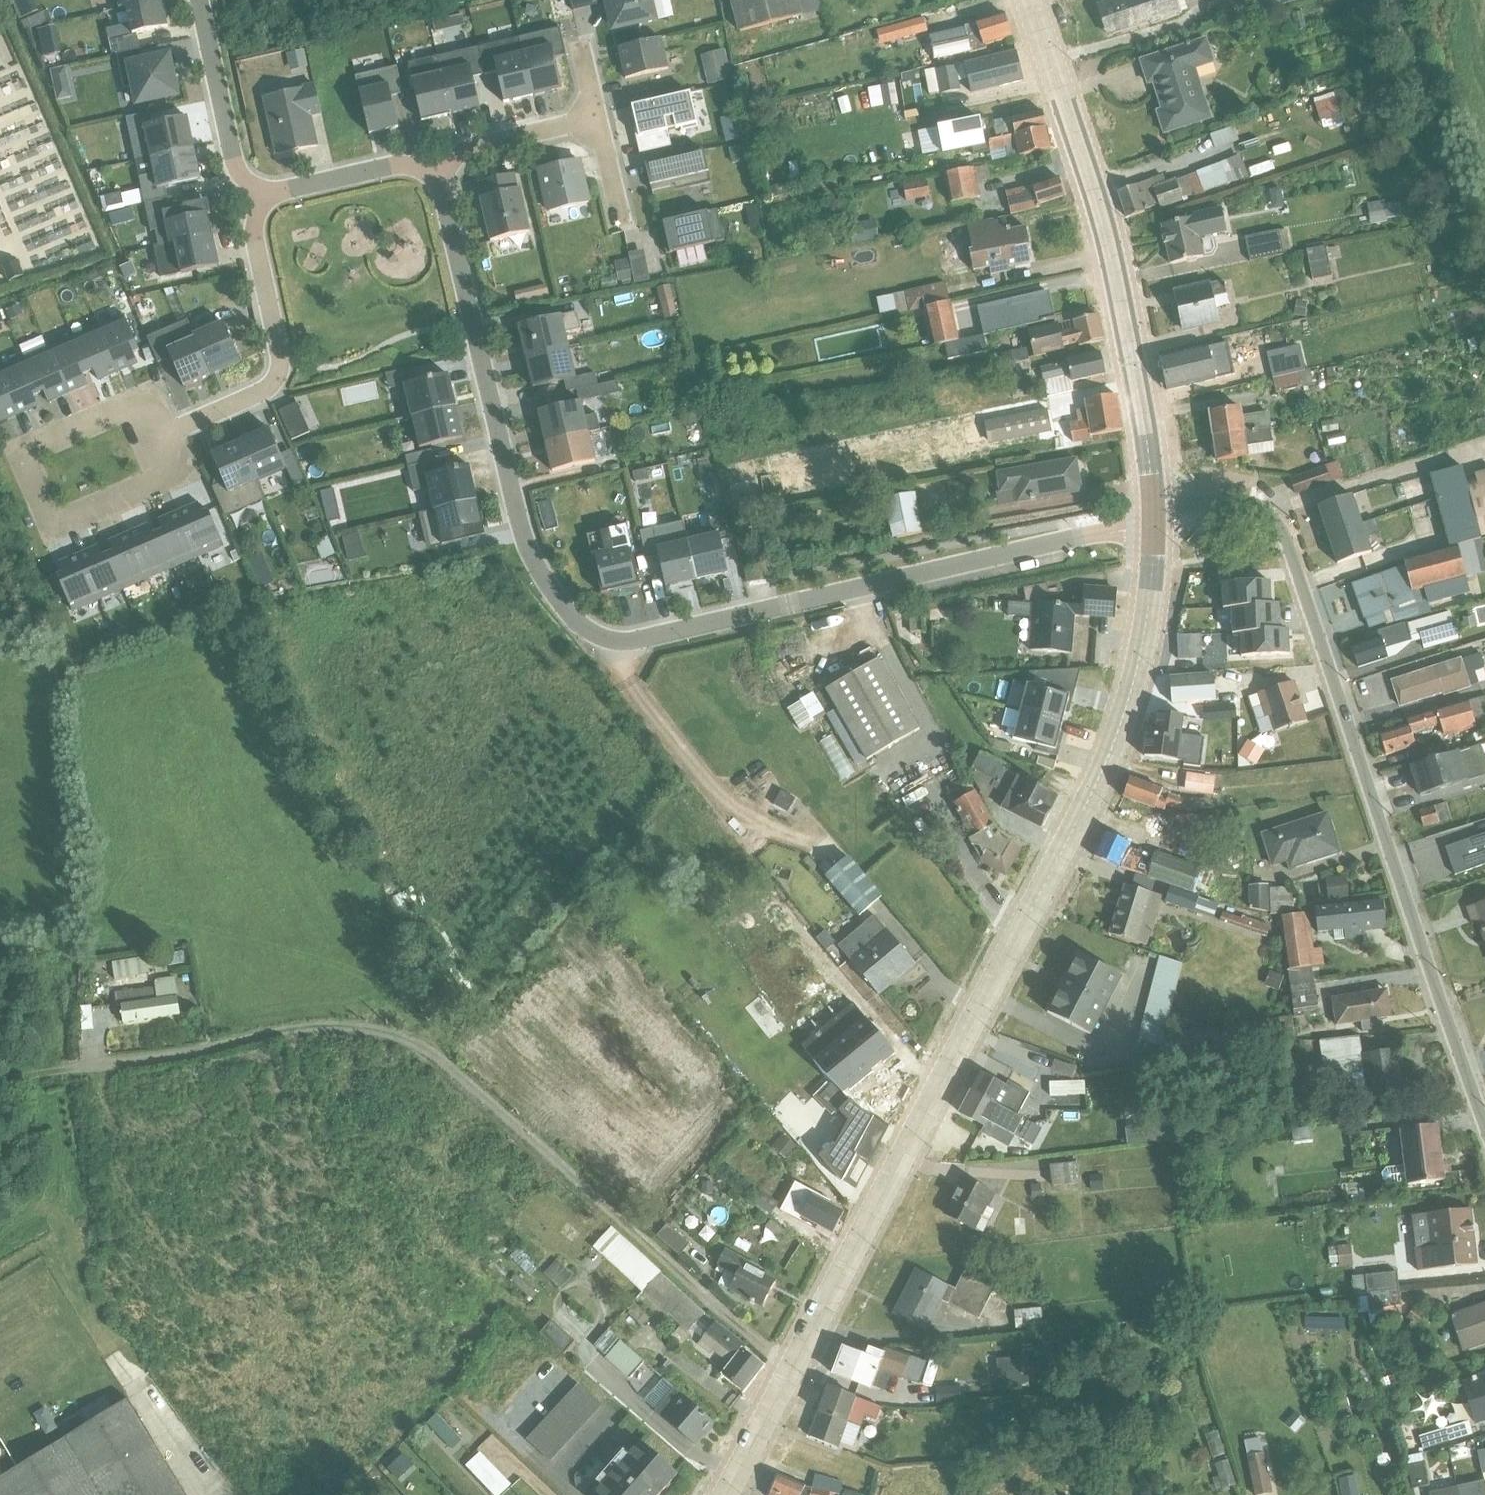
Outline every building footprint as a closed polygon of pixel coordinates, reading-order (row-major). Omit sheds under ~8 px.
[(119,9),(119,12),(127,10),(133,36),(110,41),(113,55),(116,54),(140,50),(137,35),(168,27),(162,0),(119,9)] [(119,9),(162,0),(117,0),(119,9)] [(607,0),(570,0),(573,11),(578,10),(608,3),(607,0)] [(608,3),(614,29),(658,19),(653,0),(607,0),(608,3)] [(660,11),(671,10),(670,0),(659,0),(660,11)] [(738,32),(803,16),(799,0),(730,0),(738,32)] [(1184,0),(1112,0),(1098,5),(1104,23),(1108,22),(1112,35),(1150,22),(1150,25),(1170,19),(1169,18),(1172,17),(1173,18),(1182,15),(1181,12),(1188,10),(1184,0)] [(883,42),(931,28),(926,13),(879,26),(883,42)] [(1293,16),(1296,31),(1307,28),(1303,13),(1293,16)] [(985,46),(1011,37),(1004,14),(977,23),(976,18),(963,22),(963,26),(963,27),(928,35),(934,61),(986,49),(985,46)] [(42,26),(48,54),(60,51),(54,23),(42,26)] [(520,39),(533,97),(538,95),(552,92),(562,89),(555,59),(567,56),(560,28),(520,39)] [(479,48),(485,75),(497,72),(504,103),(533,97),(520,39),(479,48)] [(661,39),(618,48),(625,79),(669,70),(661,39)] [(1196,70),(1215,64),(1207,40),(1141,61),(1148,84),(1153,82),(1162,111),(1158,113),(1165,135),(1212,119),(1196,70)] [(438,58),(451,116),(480,109),(473,78),(485,75),(479,48),(473,50),(438,58)] [(305,49),(287,53),(291,72),(309,68),(305,49)] [(140,50),(116,54),(124,88),(131,87),(134,103),(177,95),(172,70),(177,69),(174,55),(142,59),(140,50)] [(725,50),(701,56),(709,85),(732,79),(725,50)] [(971,94),(1023,81),(1016,52),(964,64),(968,80),(971,94)] [(451,116),(438,58),(409,64),(422,121),(438,117),(438,119),(451,116)] [(964,64),(925,72),(929,95),(961,90),(959,82),(968,80),(964,64)] [(66,66),(50,69),(57,101),(72,97),(66,66)] [(397,67),(356,77),(369,135),(398,128),(391,97),(403,94),(397,67)] [(894,82),(880,84),(884,106),(898,104),(894,82)] [(278,156),(317,147),(310,116),(321,113),(315,86),(265,97),(278,156)] [(1348,87),(1313,98),(1323,129),(1346,121),(1341,104),(1352,101),(1348,87)] [(659,133),(668,131),(697,124),(690,94),(632,107),(637,128),(638,133),(658,128),(659,133)] [(162,117),(189,116),(188,104),(162,105),(162,117)] [(988,142),(1046,128),(1042,111),(993,123),(996,136),(987,138),(988,142)] [(152,158),(194,149),(188,117),(168,121),(153,125),(150,114),(127,119),(136,161),(152,158)] [(459,130),(470,129),(469,114),(457,115),(459,130)] [(734,116),(720,118),(725,141),(738,138),(734,116)] [(980,119),(937,128),(942,154),(966,150),(986,146),(980,119)] [(1215,149),(1238,139),(1233,126),(1210,135),(1215,149)] [(638,133),(637,128),(634,129),(640,154),(671,147),(668,131),(659,133),(658,128),(638,133)] [(1046,128),(988,142),(993,161),(1051,149),(1046,128)] [(744,147),(730,150),(733,163),(747,160),(744,147)] [(194,149),(152,158),(155,173),(140,177),(145,202),(146,203),(169,198),(166,187),(182,184),(201,180),(194,149)] [(677,158),(645,165),(652,192),(671,187),(676,186),(677,191),(711,183),(704,151),(677,158)] [(1255,175),(1278,167),(1274,155),(1250,163),(1255,175)] [(578,160),(539,169),(549,213),(589,203),(578,160)] [(1118,191),(1127,218),(1145,212),(1145,211),(1159,205),(1161,209),(1183,200),(1182,197),(1193,193),(1194,196),(1219,186),(1226,183),(1219,163),(1196,171),(1197,172),(1166,184),(1163,174),(1150,179),(1151,180),(1118,191)] [(973,168),(944,174),(951,204),(980,198),(977,183),(990,180),(987,166),(973,168)] [(514,175),(479,183),(482,198),(481,198),(491,242),(531,233),(521,190),(518,191),(514,175)] [(1039,205),(1065,196),(1059,178),(1006,192),(1011,216),(1037,209),(1037,208),(1040,207),(1039,205)] [(927,180),(903,184),(906,201),(930,196),(927,180)] [(1273,207),(1285,207),(1285,186),(1273,186),(1273,207)] [(121,193),(100,198),(106,212),(125,208),(124,206),(121,193)] [(169,198),(146,203),(151,232),(156,231),(158,245),(213,235),(212,232),(209,216),(211,215),(208,201),(184,206),(184,208),(175,210),(172,198),(169,198)] [(1383,201),(1367,204),(1371,224),(1387,221),(1387,218),(1401,216),(1399,202),(1384,204),(1383,201)] [(143,241),(135,206),(114,211),(123,246),(143,241)] [(757,206),(745,208),(750,230),(762,228),(757,206)] [(717,209),(659,223),(659,225),(663,224),(670,252),(666,253),(666,255),(724,240),(717,209)] [(1195,218),(1161,226),(1164,238),(1162,238),(1164,245),(1166,245),(1170,265),(1204,257),(1200,239),(1227,233),(1221,210),(1195,216),(1195,218)] [(991,276),(1010,272),(1009,268),(1030,263),(1027,247),(1029,247),(1026,227),(1008,231),(1005,217),(967,225),(972,250),(969,251),(973,272),(989,268),(991,276)] [(849,226),(852,244),(879,239),(875,220),(853,224),(854,225),(849,226)] [(659,225),(666,253),(670,252),(663,224),(659,225)] [(627,230),(616,230),(616,250),(626,250),(627,230)] [(1279,230),(1245,237),(1250,262),(1284,255),(1283,250),(1290,248),(1287,230),(1279,231),(1279,230)] [(158,245),(154,246),(162,278),(198,271),(219,266),(216,251),(213,235),(158,245)] [(1338,247),(1326,249),(1325,242),(1305,246),(1313,281),(1332,277),(1328,258),(1340,256),(1338,247)] [(12,244),(0,249),(0,256),(3,262),(17,257),(12,244)] [(629,259),(618,261),(622,281),(633,278),(629,259)] [(18,260),(2,266),(9,282),(24,276),(18,260)] [(128,262),(119,266),(123,271),(126,279),(137,274),(131,261),(128,262)] [(624,287),(634,284),(633,278),(622,281),(624,287)] [(1216,308),(1229,305),(1224,281),(1175,293),(1184,331),(1219,323),(1216,308)] [(548,282),(518,288),(520,299),(550,292),(548,282)] [(924,308),(950,302),(946,282),(905,290),(905,292),(878,297),(881,313),(896,311),(897,314),(909,312),(924,308)] [(670,286),(657,289),(660,304),(673,302),(670,286)] [(984,335),(1056,319),(1056,317),(1054,318),(1048,293),(978,309),(984,335)] [(1297,301),(1294,316),(1305,318),(1308,304),(1297,301)] [(950,302),(924,308),(932,347),(959,341),(951,302),(950,302)] [(526,357),(568,346),(565,333),(580,329),(577,314),(518,326),(526,357)] [(1078,344),(1079,347),(1104,341),(1098,315),(1073,321),(1074,329),(1060,332),(1058,323),(1028,330),(1034,358),(1065,350),(1064,347),(1078,344)] [(99,328),(118,372),(138,364),(133,353),(139,351),(124,316),(99,328)] [(188,321),(149,339),(158,364),(171,358),(184,387),(211,375),(194,335),(188,321)] [(219,328),(218,325),(194,335),(211,375),(241,363),(225,326),(219,328)] [(74,338),(89,373),(94,370),(99,380),(118,372),(99,328),(74,338)] [(1467,341),(1470,353),(1484,349),(1484,334),(1473,337),(1474,340),(1467,341)] [(49,349),(68,394),(88,385),(84,375),(89,373),(74,338),(49,349)] [(1299,344),(1265,352),(1271,378),(1274,378),(1305,370),(1299,344)] [(568,346),(526,357),(533,388),(564,380),(576,377),(568,346)] [(23,360),(39,394),(44,392),(49,402),(68,394),(49,349),(23,360)] [(1003,366),(1022,362),(1020,350),(1000,354),(1003,366)] [(1217,379),(1213,362),(1203,364),(1201,350),(1161,359),(1168,390),(1217,379)] [(1072,383),(1105,375),(1100,354),(1066,362),(1040,368),(1047,397),(1074,391),(1072,383)] [(18,415),(38,407),(34,397),(39,394),(23,360),(0,370),(0,373),(18,415)] [(1022,362),(1003,366),(1001,366),(1004,379),(1032,373),(1029,360),(1022,362)] [(390,389),(405,386),(405,384),(417,382),(414,369),(413,368),(386,374),(386,376),(390,389)] [(1305,370),(1274,378),(1278,393),(1299,388),(1321,383),(1318,371),(1310,373),(1309,369),(1305,370)] [(0,373),(0,423),(18,415),(0,373)] [(576,377),(564,380),(567,393),(598,385),(595,373),(576,378),(576,377)] [(405,419),(413,417),(455,407),(448,374),(417,382),(405,384),(405,386),(408,398),(401,399),(405,419)] [(581,402),(538,412),(546,443),(589,433),(600,431),(599,425),(597,415),(586,418),(583,403),(620,393),(617,381),(578,392),(581,402)] [(1034,381),(1011,386),(1014,400),(1037,396),(1034,381)] [(909,397),(928,394),(926,383),(907,387),(909,397)] [(1093,436),(1123,431),(1117,395),(1084,401),(1086,409),(1077,410),(1078,422),(1069,423),(1073,443),(1093,440),(1093,436)] [(455,407),(413,417),(420,448),(463,438),(455,407)] [(1271,429),(1269,412),(1243,416),(1241,408),(1210,413),(1214,438),(1270,429),(1271,429)] [(1047,409),(984,422),(988,445),(1052,432),(1047,409)] [(1484,429),(1484,418),(1477,421),(1480,430),(1484,429)] [(307,434),(300,420),(289,425),(296,439),(307,434)] [(1337,420),(1321,422),(1323,433),(1339,431),(1337,420)] [(292,442),(293,442),(296,440),(296,439),(289,425),(289,424),(285,425),(285,426),(292,442)] [(240,442),(257,482),(287,469),(269,429),(240,442)] [(1246,447),(1273,443),(1270,429),(1214,438),(1217,462),(1247,457),(1246,447)] [(589,433),(546,443),(553,472),(595,462),(589,433)] [(1344,433),(1326,437),(1328,446),(1346,442),(1344,433)] [(257,482),(240,442),(211,454),(224,483),(217,486),(228,512),(263,496),(257,482)] [(1247,457),(1274,452),(1273,443),(1246,447),(1247,457)] [(408,468),(436,462),(433,452),(406,458),(408,468)] [(1017,503),(1081,491),(1076,460),(998,474),(1001,491),(1015,489),(1017,503)] [(436,462),(408,468),(414,492),(428,489),(434,510),(477,500),(477,498),(474,499),(471,486),(473,485),(469,465),(439,472),(436,462)] [(1296,494),(1343,477),(1338,463),(1291,481),(1296,494)] [(1465,478),(1462,466),(1430,475),(1449,548),(1458,547),(1482,540),(1480,534),(1484,532),(1484,472),(1465,478)] [(966,490),(978,480),(972,472),(959,481),(966,490)] [(223,514),(225,513),(228,512),(217,486),(216,486),(213,487),(212,487),(223,514)] [(883,499),(891,540),(923,533),(915,493),(883,499)] [(1328,536),(1362,524),(1353,497),(1318,507),(1328,536)] [(477,500),(434,510),(443,545),(482,537),(480,530),(484,529),(477,500)] [(179,512),(199,558),(224,547),(209,511),(203,513),(198,503),(179,512)] [(443,545),(434,510),(419,514),(428,549),(443,545)] [(158,533),(174,568),(199,558),(179,512),(159,520),(163,530),(158,533)] [(687,539),(697,580),(728,573),(721,542),(732,539),(726,512),(707,516),(711,534),(687,539)] [(652,528),(659,556),(666,587),(697,580),(687,539),(682,522),(652,528)] [(1362,524),(1328,536),(1337,565),(1372,553),(1362,524)] [(129,533),(149,579),(174,568),(158,533),(153,535),(148,525),(129,533)] [(640,585),(626,527),(587,536),(601,594),(640,585)] [(399,538),(412,547),(419,537),(407,528),(399,538)] [(659,556),(652,528),(640,531),(647,559),(659,556)] [(108,554),(124,590),(149,579),(129,533),(109,542),(113,552),(108,554)] [(359,533),(342,537),(349,562),(365,558),(359,533)] [(328,537),(315,543),(322,561),(336,556),(328,537)] [(1466,577),(1484,573),(1484,552),(1482,540),(1458,547),(1466,577)] [(79,555),(99,601),(124,590),(108,554),(103,556),(98,546),(79,555)] [(1412,592),(1466,577),(1458,547),(1449,548),(1403,560),(1405,567),(1412,592)] [(266,552),(253,557),(263,584),(277,579),(266,552)] [(99,601),(79,555),(59,563),(63,574),(58,576),(73,612),(99,601)] [(1412,592),(1405,567),(1353,586),(1364,618),(1368,628),(1382,623),(1384,624),(1431,613),(1429,605),(1470,594),(1466,577),(1412,592)] [(1281,593),(1276,575),(1209,594),(1213,611),(1281,593)] [(1115,617),(1117,591),(1084,589),(1082,607),(1009,601),(1008,615),(1034,617),(1031,651),(1072,654),(1075,616),(1115,617)] [(1418,619),(1419,621),(1407,624),(1406,622),(1378,630),(1380,639),(1352,648),(1359,667),(1398,655),(1412,642),(1421,640),(1423,649),(1460,640),(1452,610),(1418,619)] [(909,615),(911,633),(921,632),(920,614),(909,615)] [(1241,645),(1245,667),(1255,665),(1252,644),(1241,645)] [(766,665),(778,683),(808,663),(797,645),(766,665)] [(836,708),(826,714),(856,766),(920,728),(875,651),(821,682),(836,708)] [(1475,671),(1484,668),(1480,654),(1392,681),(1393,683),(1400,705),(1400,707),(1443,694),(1444,697),(1471,688),(1470,686),(1479,684),(1475,671)] [(1053,684),(1075,689),(1080,670),(1030,672),(1027,684),(1014,681),(1007,706),(1021,710),(1028,684),(1051,690),(1053,684)] [(1172,704),(1216,700),(1214,675),(1170,678),(1172,704)] [(1261,735),(1274,731),(1274,732),(1306,721),(1293,682),(1258,694),(1249,697),(1261,735)] [(1028,684),(1021,710),(1020,712),(1063,723),(1065,713),(1069,714),(1075,689),(1053,684),(1051,690),(1028,684)] [(800,730),(826,714),(814,693),(800,701),(801,701),(788,709),(800,730)] [(1406,719),(1408,726),(1380,735),(1386,756),(1416,746),(1412,734),(1440,725),(1444,738),(1476,729),(1475,725),(1484,723),(1484,697),(1406,719)] [(1236,706),(1202,708),(1203,721),(1237,719),(1236,706)] [(1063,723),(1020,712),(1013,739),(1037,745),(1035,750),(1058,757),(1064,734),(1060,733),(1063,723)] [(1147,734),(1144,757),(1184,762),(1183,765),(1200,768),(1204,738),(1181,735),(1184,716),(1159,713),(1155,735),(1147,734)] [(1255,765),(1264,750),(1248,740),(1239,755),(1255,765)] [(1411,766),(1420,796),(1484,776),(1484,764),(1480,747),(1411,766)] [(1058,796),(1026,781),(1004,770),(1006,766),(980,753),(972,770),(976,771),(973,778),(987,802),(994,789),(1008,795),(1000,810),(1041,828),(1049,809),(1051,810),(1058,796)] [(1187,773),(1184,792),(1213,796),(1215,777),(1187,773)] [(1155,809),(1156,808),(1164,811),(1166,806),(1179,811),(1180,810),(1197,810),(1197,809),(1211,809),(1211,799),(1183,799),(1169,794),(1167,799),(1160,796),(1162,790),(1130,778),(1123,797),(1155,809)] [(969,781),(962,785),(967,796),(953,804),(972,838),(969,840),(972,845),(979,847),(984,855),(981,859),(1005,873),(1019,848),(1000,837),(994,825),(976,791),(975,792),(969,781)] [(913,809),(935,795),(926,782),(905,796),(913,809)] [(781,791),(774,805),(787,813),(795,799),(781,791)] [(1419,811),(1423,827),(1452,819),(1447,804),(1419,811)] [(1271,867),(1286,862),(1288,868),(1339,852),(1327,814),(1261,835),(1271,867)] [(1130,843),(1130,844),(1105,832),(1094,856),(1121,868),(1148,878),(1170,886),(1200,895),(1208,898),(1216,875),(1202,870),(1203,866),(1158,851),(1157,853),(1130,843)] [(1445,848),(1455,876),(1484,865),(1484,834),(1445,848)] [(847,856),(825,876),(860,917),(883,898),(847,856)] [(1350,896),(1347,876),(1326,878),(1328,899),(1350,896)] [(1110,934),(1147,946),(1162,896),(1125,885),(1110,934)] [(1270,913),(1269,885),(1248,885),(1249,909),(1270,913)] [(1199,897),(1200,895),(1170,886),(1165,902),(1194,912),(1194,911),(1214,918),(1219,904),(1199,897)] [(1270,888),(1271,915),(1293,914),(1292,887),(1270,888)] [(405,891),(392,898),(405,920),(416,912),(405,891)] [(1335,940),(1361,937),(1361,932),(1360,928),(1386,925),(1383,901),(1315,909),(1317,932),(1334,930),(1335,940)] [(1468,909),(1473,924),(1479,922),(1484,940),(1484,903),(1468,909)] [(1271,925),(1243,916),(1242,919),(1223,912),(1220,923),(1267,938),(1271,925)] [(1290,986),(1314,982),(1312,967),(1324,965),(1321,948),(1312,950),(1307,913),(1279,917),(1287,970),(1288,970),(1290,986)] [(875,914),(839,945),(879,995),(915,964),(875,914)] [(819,935),(828,947),(840,938),(830,926),(819,935)] [(162,955),(164,967),(184,963),(182,952),(162,955)] [(1078,954),(1047,1013),(1091,1037),(1122,978),(1078,954)] [(121,957),(121,961),(113,962),(115,979),(154,974),(152,956),(132,959),(131,955),(121,957)] [(1161,1046),(1164,1033),(1182,963),(1160,956),(1138,1040),(1161,1046)] [(104,964),(90,965),(92,976),(106,975),(104,964)] [(1278,991),(1284,975),(1270,970),(1264,985),(1278,991)] [(124,1023),(181,1015),(178,976),(155,977),(156,986),(116,991),(117,1006),(121,1005),(124,1023)] [(1314,982),(1290,986),(1294,1018),(1318,1014),(1314,982)] [(1336,1026),(1361,1022),(1362,1031),(1382,1028),(1380,1019),(1392,1017),(1387,989),(1332,998),(1336,1026)] [(80,1006),(82,1030),(94,1029),(92,1005),(80,1006)] [(814,1006),(794,1019),(819,1057),(839,1043),(814,1006)] [(1164,1033),(1161,1046),(1157,1059),(1295,1042),(1292,1016),(1164,1033)] [(1319,1041),(1325,1082),(1348,1078),(1351,1101),(1404,1093),(1397,1051),(1362,1054),(1360,1037),(1319,1041)] [(1030,1092),(1008,1080),(1006,1085),(981,1072),(971,1091),(1017,1115),(1030,1092)] [(1087,1105),(1085,1080),(1050,1082),(1050,1095),(1067,1095),(1067,1106),(1087,1105)] [(828,1082),(814,1096),(832,1115),(835,1112),(844,1121),(832,1144),(819,1155),(842,1182),(857,1154),(870,1162),(889,1126),(862,1111),(833,1082),(830,1085),(828,1082)] [(995,1127),(1022,1141),(1032,1123),(1017,1115),(971,1091),(960,1113),(993,1130),(995,1127)] [(1085,1120),(1085,1108),(1064,1109),(1065,1120),(1085,1120)] [(1433,1110),(1400,1116),(1402,1130),(1435,1126),(1433,1110)] [(1140,1114),(1129,1115),(1132,1144),(1143,1143),(1140,1114)] [(1293,1142),(1311,1140),(1309,1123),(1291,1125),(1293,1142)] [(1441,1164),(1437,1125),(1435,1126),(1402,1130),(1400,1130),(1404,1166),(1386,1168),(1382,1173),(1383,1180),(1388,1184),(1406,1182),(1406,1185),(1444,1181),(1443,1176),(1447,1172),(1446,1167),(1441,1164)] [(800,1149),(784,1133),(772,1147),(789,1161),(800,1149)] [(1075,1162),(1050,1165),(1052,1185),(1077,1183),(1075,1162)] [(1102,1176),(1089,1177),(1090,1192),(1103,1190),(1102,1176)] [(995,1210),(989,1207),(995,1195),(964,1179),(946,1215),(976,1230),(976,1229),(983,1233),(995,1210)] [(816,1194),(817,1192),(794,1180),(783,1203),(803,1213),(802,1215),(801,1215),(799,1219),(816,1228),(818,1225),(832,1232),(843,1213),(829,1205),(831,1201),(816,1194)] [(719,1194),(719,1182),(702,1182),(702,1194),(719,1194)] [(1041,1183),(1031,1184),(1032,1199),(1043,1198),(1041,1183)] [(779,1202),(760,1190),(752,1202),(771,1214),(779,1202)] [(1430,1248),(1414,1249),(1417,1271),(1477,1264),(1471,1209),(1426,1214),(1430,1248)] [(657,1236),(680,1256),(690,1244),(668,1224),(657,1236)] [(644,1291),(660,1273),(612,1229),(594,1248),(643,1292),(644,1291)] [(1339,1267),(1353,1266),(1351,1244),(1338,1245),(1338,1250),(1328,1251),(1329,1264),(1339,1263),(1339,1267)] [(756,1303),(762,1306),(775,1281),(758,1272),(759,1269),(725,1251),(718,1265),(726,1269),(719,1283),(750,1300),(749,1301),(755,1304),(756,1303)] [(555,1269),(547,1279),(559,1290),(573,1275),(556,1260),(551,1266),(555,1269)] [(994,1291),(963,1274),(954,1290),(917,1271),(894,1313),(928,1331),(942,1301),(948,1304),(948,1303),(979,1319),(994,1291)] [(1356,1295),(1398,1290),(1397,1272),(1365,1275),(1352,1277),(1354,1295),(1356,1295)] [(660,1273),(644,1291),(688,1331),(691,1328),(694,1332),(702,1338),(697,1344),(710,1354),(713,1350),(729,1363),(721,1374),(743,1391),(764,1365),(743,1349),(746,1346),(716,1322),(707,1333),(695,1324),(704,1314),(660,1273)] [(1398,1290),(1356,1295),(1361,1330),(1383,1327),(1402,1324),(1398,1290)] [(642,1326),(650,1318),(635,1302),(630,1308),(634,1312),(631,1315),(642,1326)] [(1451,1316),(1463,1350),(1484,1342),(1484,1304),(1451,1316)] [(1016,1329),(1043,1326),(1041,1307),(1015,1310),(1016,1329)] [(1310,1326),(1348,1327),(1349,1315),(1311,1313),(1310,1326)] [(540,1333),(564,1354),(575,1341),(551,1320),(540,1333)] [(680,1326),(672,1336),(681,1344),(690,1334),(680,1326)] [(644,1362),(620,1341),(606,1358),(629,1378),(644,1362)] [(891,1375),(902,1379),(902,1378),(920,1384),(927,1361),(885,1346),(883,1352),(869,1347),(865,1356),(843,1348),(834,1374),(872,1388),(873,1384),(885,1389),(891,1375)] [(996,1359),(999,1390),(1029,1387),(1026,1356),(996,1359)] [(1384,1393),(1397,1389),(1392,1375),(1380,1379),(1384,1393)] [(1463,1384),(1473,1417),(1484,1414),(1484,1377),(1463,1384)] [(663,1378),(643,1400),(655,1410),(674,1388),(663,1378)] [(526,1440),(550,1461),(602,1405),(579,1383),(526,1440)] [(960,1386),(936,1387),(937,1404),(961,1403),(960,1386)] [(841,1442),(854,1447),(862,1427),(861,1427),(865,1416),(876,1420),(881,1407),(829,1387),(810,1437),(839,1448),(841,1442)] [(694,1445),(714,1422),(674,1388),(655,1410),(694,1445)] [(1332,1402),(1337,1420),(1352,1416),(1347,1398),(1332,1402)] [(128,1399),(18,1467),(3,1475),(0,1470),(0,1494),(187,1494),(128,1399)] [(1002,1422),(996,1408),(984,1412),(990,1427),(1002,1422)] [(1295,1411),(1285,1423),(1296,1432),(1306,1420),(1295,1411)] [(437,1414),(427,1424),(452,1450),(462,1440),(437,1414)] [(1469,1421),(1419,1436),(1423,1449),(1473,1434),(1469,1421)] [(1226,1454),(1219,1431),(1206,1435),(1213,1458),(1226,1454)] [(1475,1440),(1477,1451),(1478,1451),(1484,1480),(1456,1486),(1458,1494),(1484,1494),(1484,1436),(1475,1440)] [(1247,1454),(1248,1456),(1247,1456),(1255,1494),(1258,1494),(1272,1492),(1264,1452),(1260,1437),(1245,1441),(1245,1442),(1238,1443),(1241,1455),(1247,1454)] [(0,1440),(0,1470),(3,1475),(18,1467),(1,1439),(0,1440)] [(593,1494),(659,1494),(678,1474),(641,1441),(629,1454),(624,1450),(621,1447),(593,1478),(597,1481),(602,1485),(593,1494)] [(1470,1441),(1450,1448),(1453,1458),(1474,1451),(1470,1441)] [(466,1466),(493,1494),(501,1494),(511,1486),(480,1452),(466,1466)] [(404,1454),(389,1468),(399,1480),(414,1465),(404,1454)] [(1424,1461),(1421,1462),(1419,1454),(1407,1456),(1408,1464),(1406,1465),(1411,1488),(1429,1485),(1424,1461)] [(1219,1475),(1213,1477),(1217,1489),(1222,1487),(1223,1488),(1236,1485),(1228,1459),(1215,1463),(1219,1475)] [(841,1494),(844,1482),(833,1480),(833,1478),(814,1474),(812,1487),(805,1486),(779,1475),(770,1494),(835,1494),(841,1494)] [(1342,1494),(1360,1494),(1356,1475),(1339,1478),(1342,1494)] [(1429,1491),(1430,1494),(1458,1494),(1456,1486),(1429,1491)]
